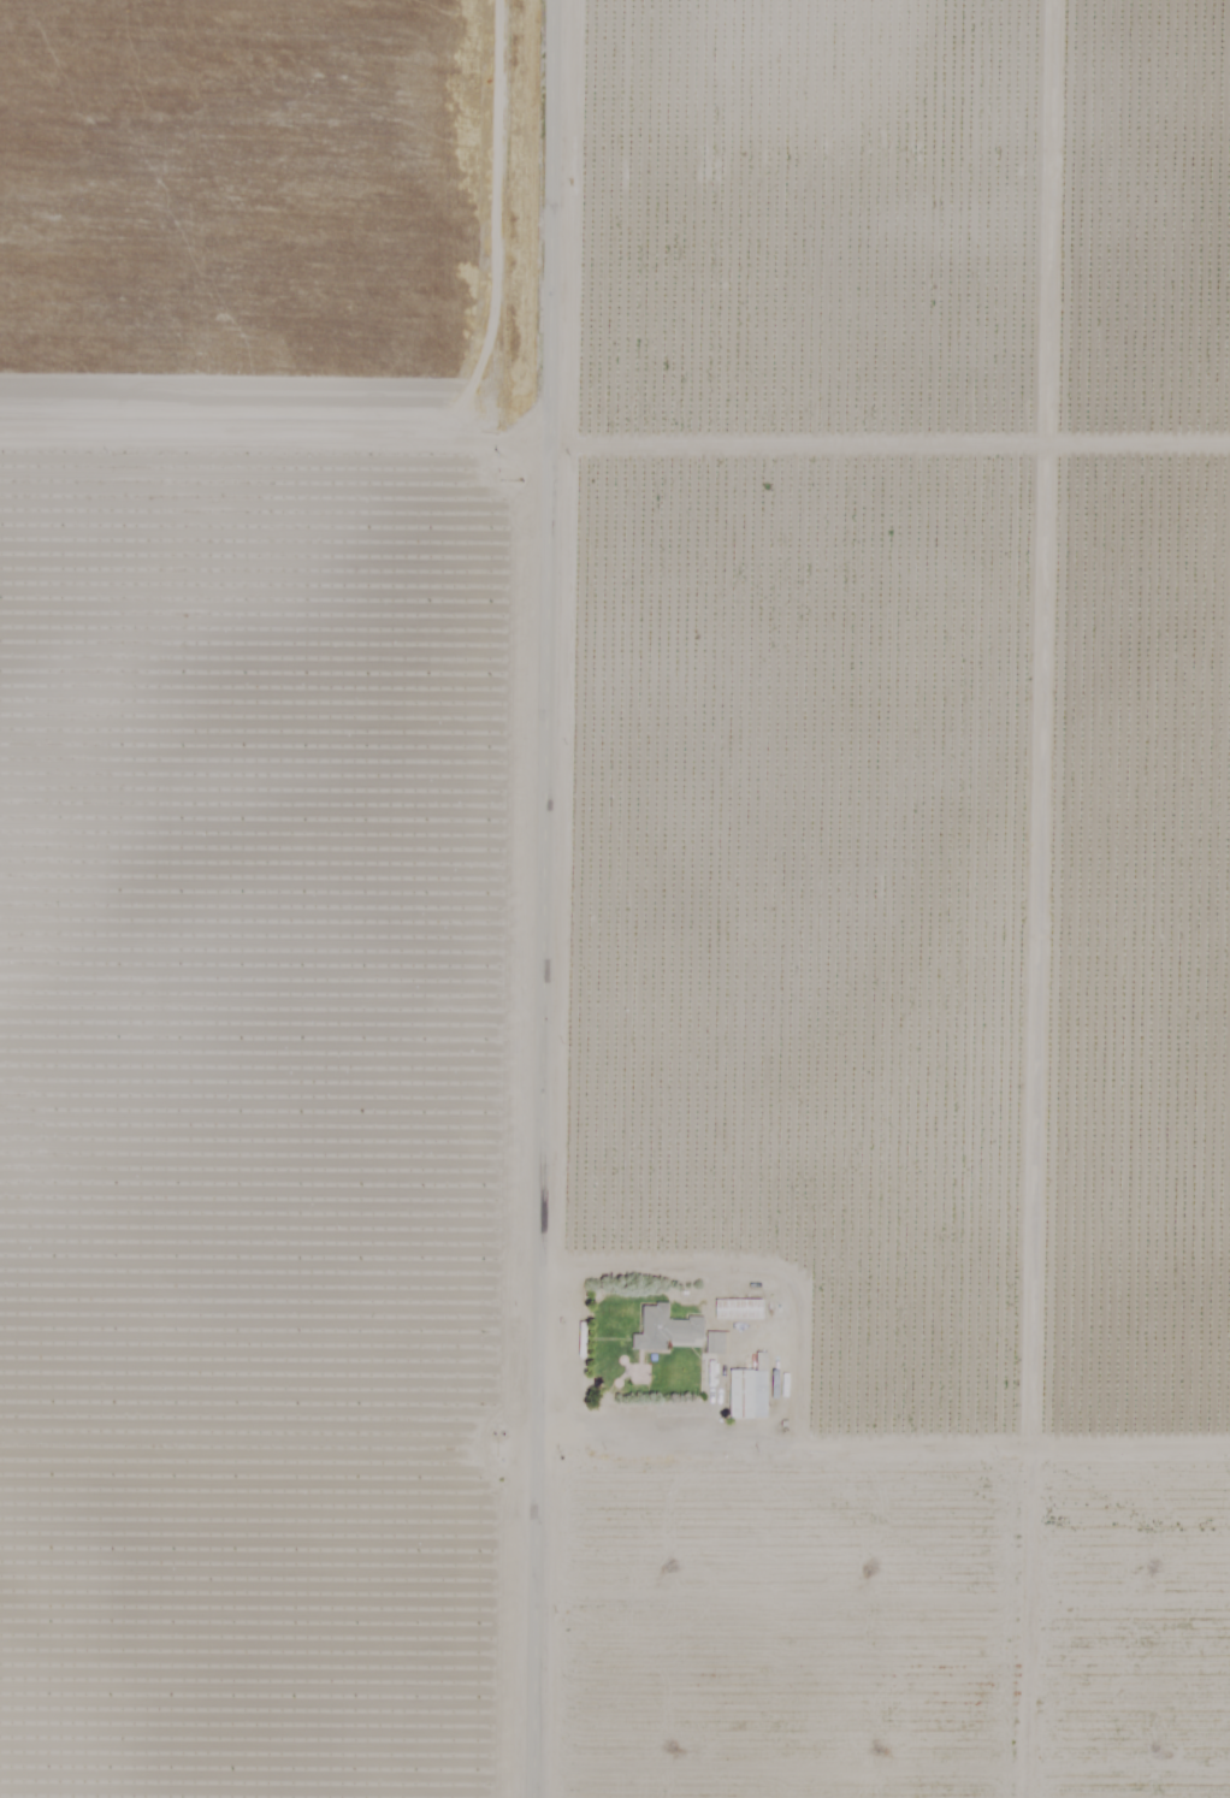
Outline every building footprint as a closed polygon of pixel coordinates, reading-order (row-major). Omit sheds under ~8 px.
[(712,1318),(760,1317),(759,1298),(711,1299),(712,1318)] [(628,1348),(665,1349),(665,1343),(700,1344),(701,1317),(664,1316),(664,1301),(653,1301),(653,1305),(638,1305),(638,1333),(628,1333),(628,1348)] [(719,1353),(721,1340),(708,1338),(706,1351),(719,1353)] [(725,1417),(763,1417),(764,1369),(726,1368),(725,1417)]
